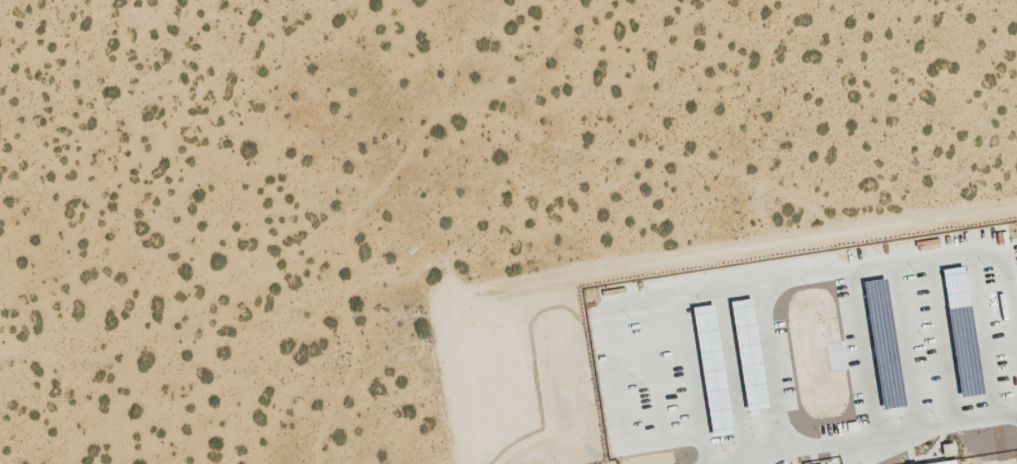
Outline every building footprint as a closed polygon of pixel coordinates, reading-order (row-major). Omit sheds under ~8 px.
[(943,269),(947,309),(954,308),(956,331),(973,329),(972,319),(970,319),(965,267),(943,269)] [(956,455),(954,443),(941,445),(943,457),(956,455)]
